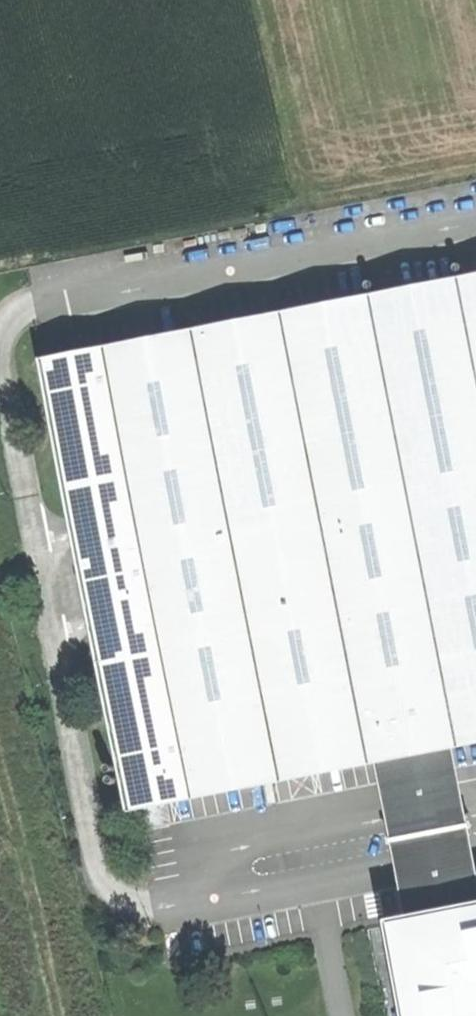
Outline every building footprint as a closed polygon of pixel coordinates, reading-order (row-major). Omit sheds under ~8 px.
[(454,281),(469,278),(465,255),(450,258),(454,281)] [(367,298),(381,295),(378,276),(363,279),(367,298)] [(469,278),(454,281),(381,295),(367,298),(290,313),(278,315),(204,329),(189,332),(115,347),(103,349),(57,358),(45,360),(123,760),(128,759),(132,780),(133,787),(475,720),(475,277),(469,278)] [(278,315),(290,313),(286,294),(275,296),(278,315)] [(189,332),(204,329),(201,312),(186,315),(189,332)] [(45,360),(57,358),(56,352),(44,354),(45,360)] [(133,787),(136,801),(383,753),(451,740),(475,735),(475,720),(133,787)] [(451,740),(383,753),(416,919),(475,907),(475,866),(451,740)] [(132,780),(128,759),(123,760),(104,764),(108,784),(132,780)] [(416,919),(402,921),(420,1015),(475,1015),(475,907),(416,919)]
